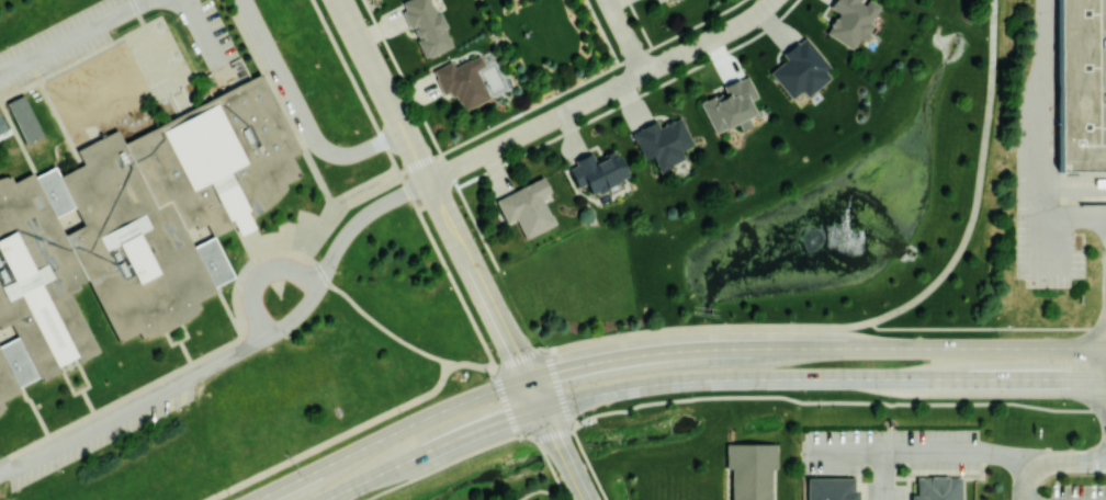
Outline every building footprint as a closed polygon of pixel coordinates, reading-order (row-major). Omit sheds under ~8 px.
[(432,0),(404,0),(400,2),(424,59),(452,47),(432,0)] [(872,0),(833,0),(829,7),(837,12),(824,32),(851,49),(858,37),(864,40),(873,25),(868,22),(879,5),(872,0)] [(1105,169),(1105,0),(1058,0),(1059,170),(1105,169)] [(804,36),(781,54),(785,59),(769,72),(790,99),(801,91),(805,97),(834,75),(804,36)] [(489,99),(477,69),(484,66),(480,55),(453,65),(452,61),(433,69),(443,96),(454,92),(461,110),(489,99)] [(3,401),(0,410),(0,181),(11,175),(58,167),(64,179),(89,166),(80,150),(114,132),(123,147),(261,72),(305,152),(289,156),(307,180),(261,215),(257,229),(234,241),(222,219),(191,236),(192,237),(216,224),(245,277),(198,303),(189,323),(140,341),(132,337),(121,343),(87,283),(65,296),(95,351),(3,401)] [(712,133),(737,123),(739,129),(751,125),(747,115),(754,112),(749,100),(756,97),(747,75),(721,86),(724,92),(700,102),(712,133)] [(692,145),(679,116),(657,126),(655,120),(630,132),(643,159),(651,156),(658,172),(684,160),(680,150),(692,145)] [(591,152),(566,163),(577,187),(585,183),(590,195),(629,178),(616,149),(594,159),(591,152)] [(554,225),(542,196),(549,192),(544,178),(495,197),(505,222),(515,218),(523,237),(554,225)] [(782,444),(782,499),(727,499),(727,444),(782,444)] [(855,481),(855,499),(809,499),(809,481),(855,481)] [(964,481),(965,499),(919,499),(918,482),(964,481)]
